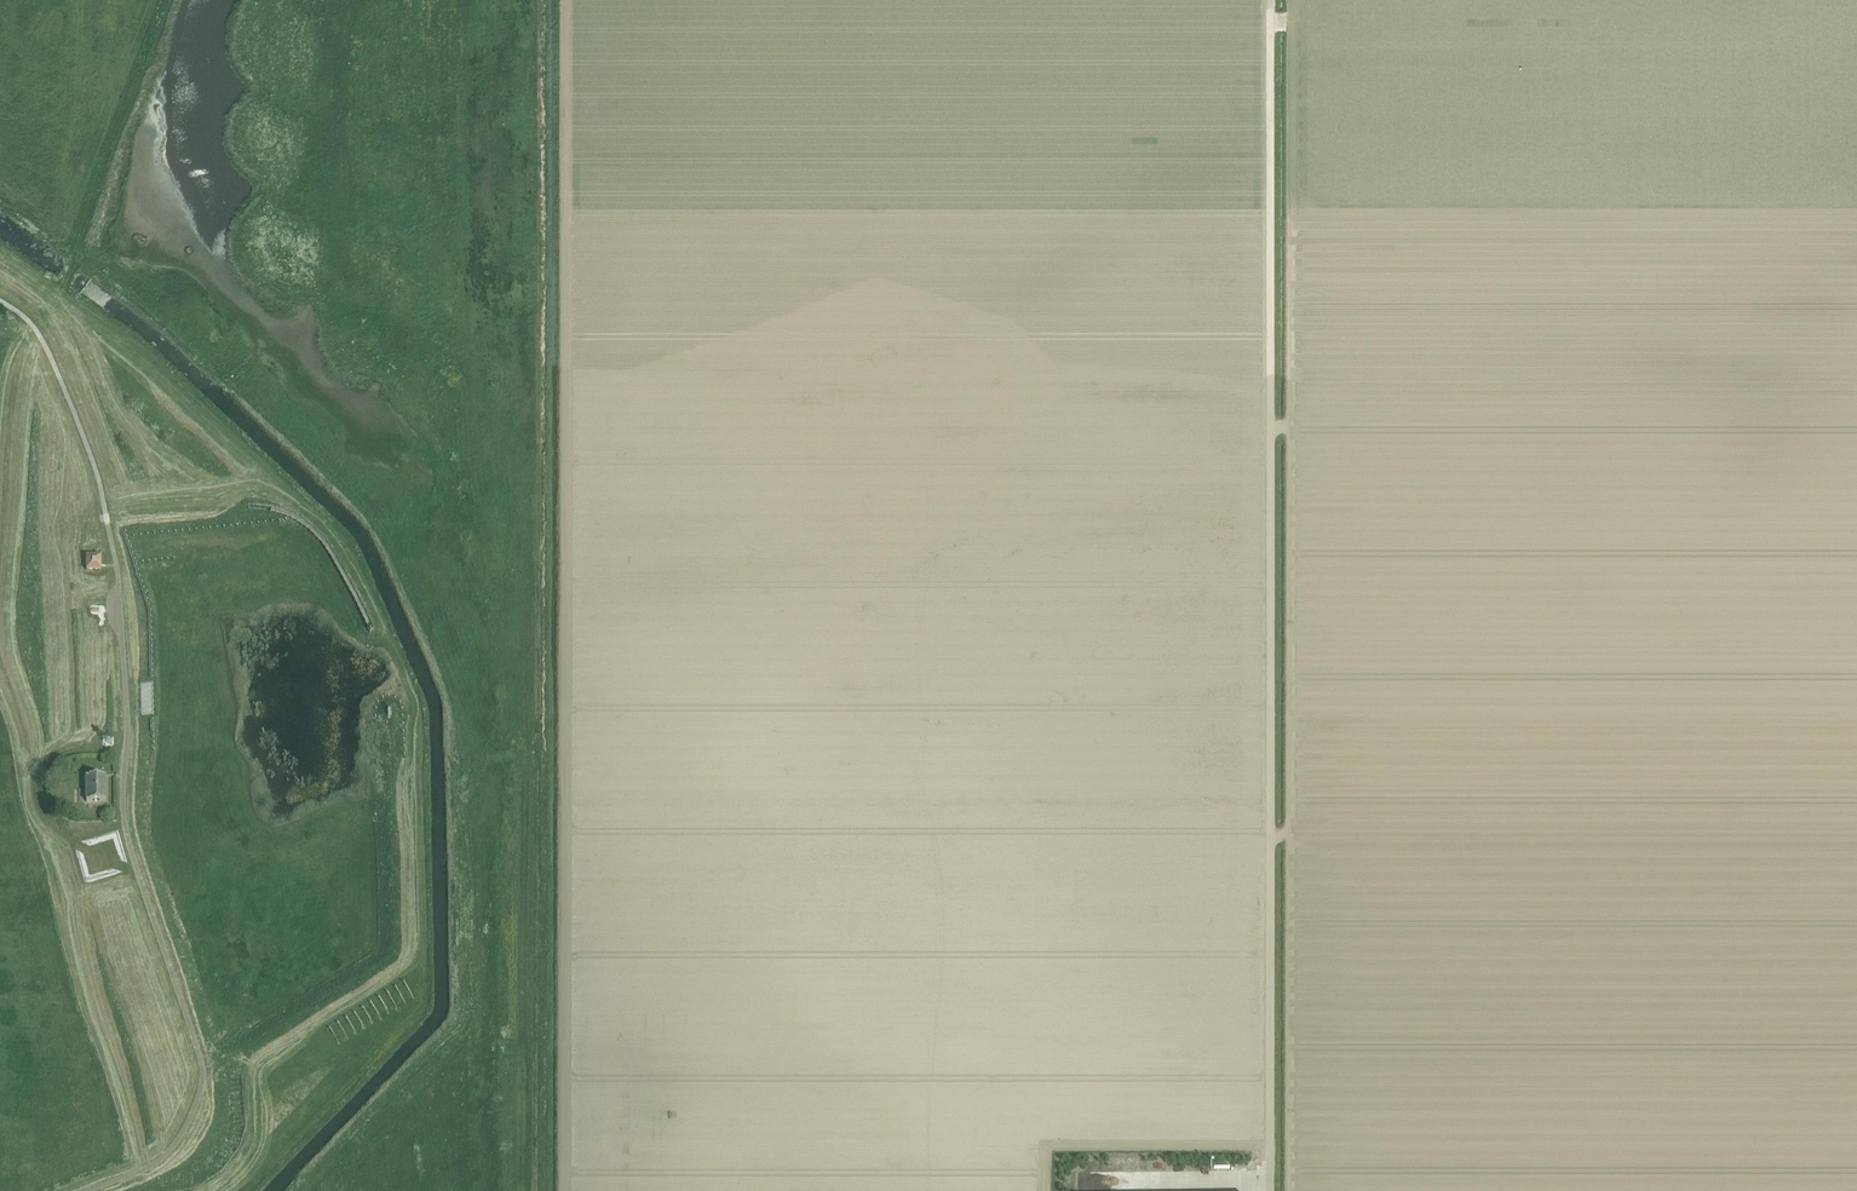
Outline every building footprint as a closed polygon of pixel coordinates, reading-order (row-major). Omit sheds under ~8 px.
[(86,556),(86,570),(101,570),(101,555),(86,556)] [(86,778),(86,791),(86,802),(105,801),(105,777),(86,778)]
